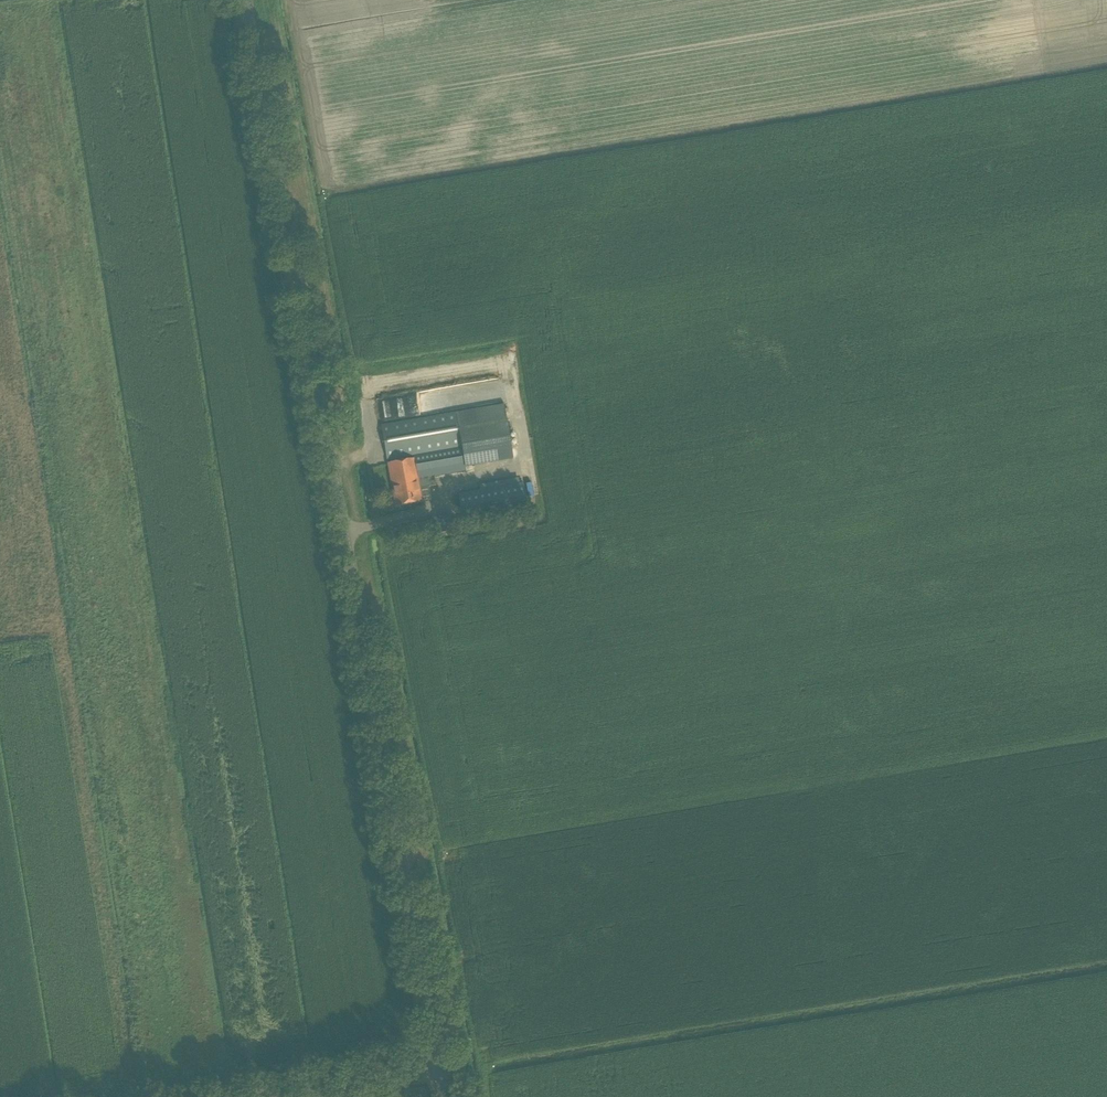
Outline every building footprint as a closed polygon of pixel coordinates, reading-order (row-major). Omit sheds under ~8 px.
[(381,425),(395,505),(423,501),(420,488),(436,485),(435,477),(466,472),(465,467),(513,458),(503,404),(381,425)]
